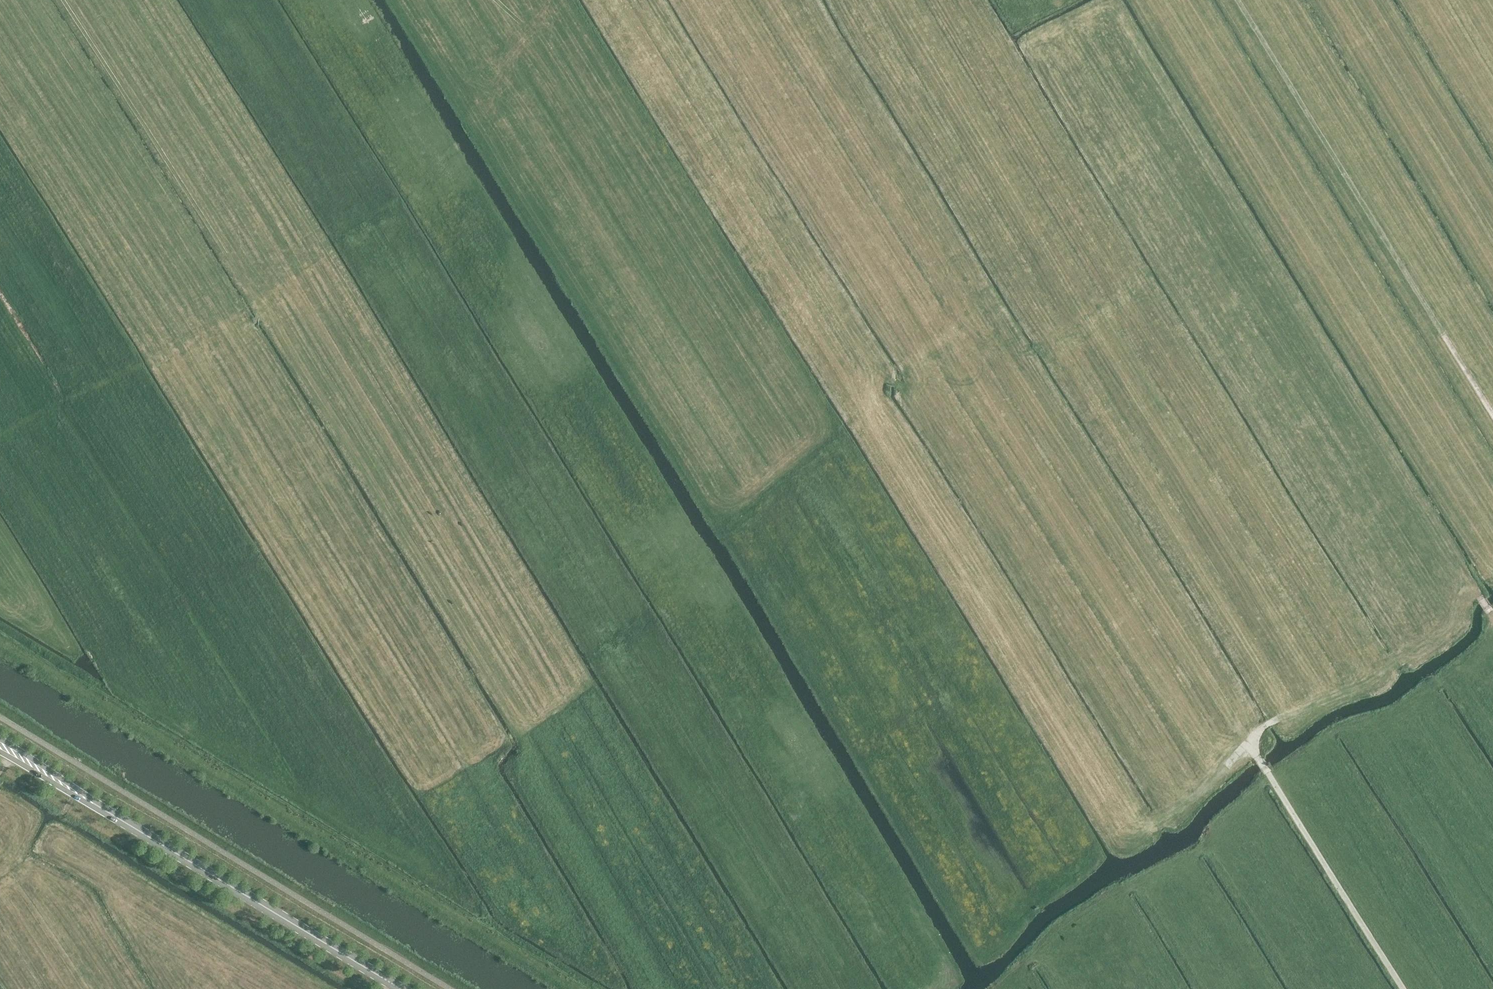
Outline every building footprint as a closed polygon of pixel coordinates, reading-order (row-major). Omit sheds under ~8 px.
[(66,797),(71,799),(79,786),(75,784),(66,797)] [(65,809),(71,799),(66,797),(61,806),(65,809)]
